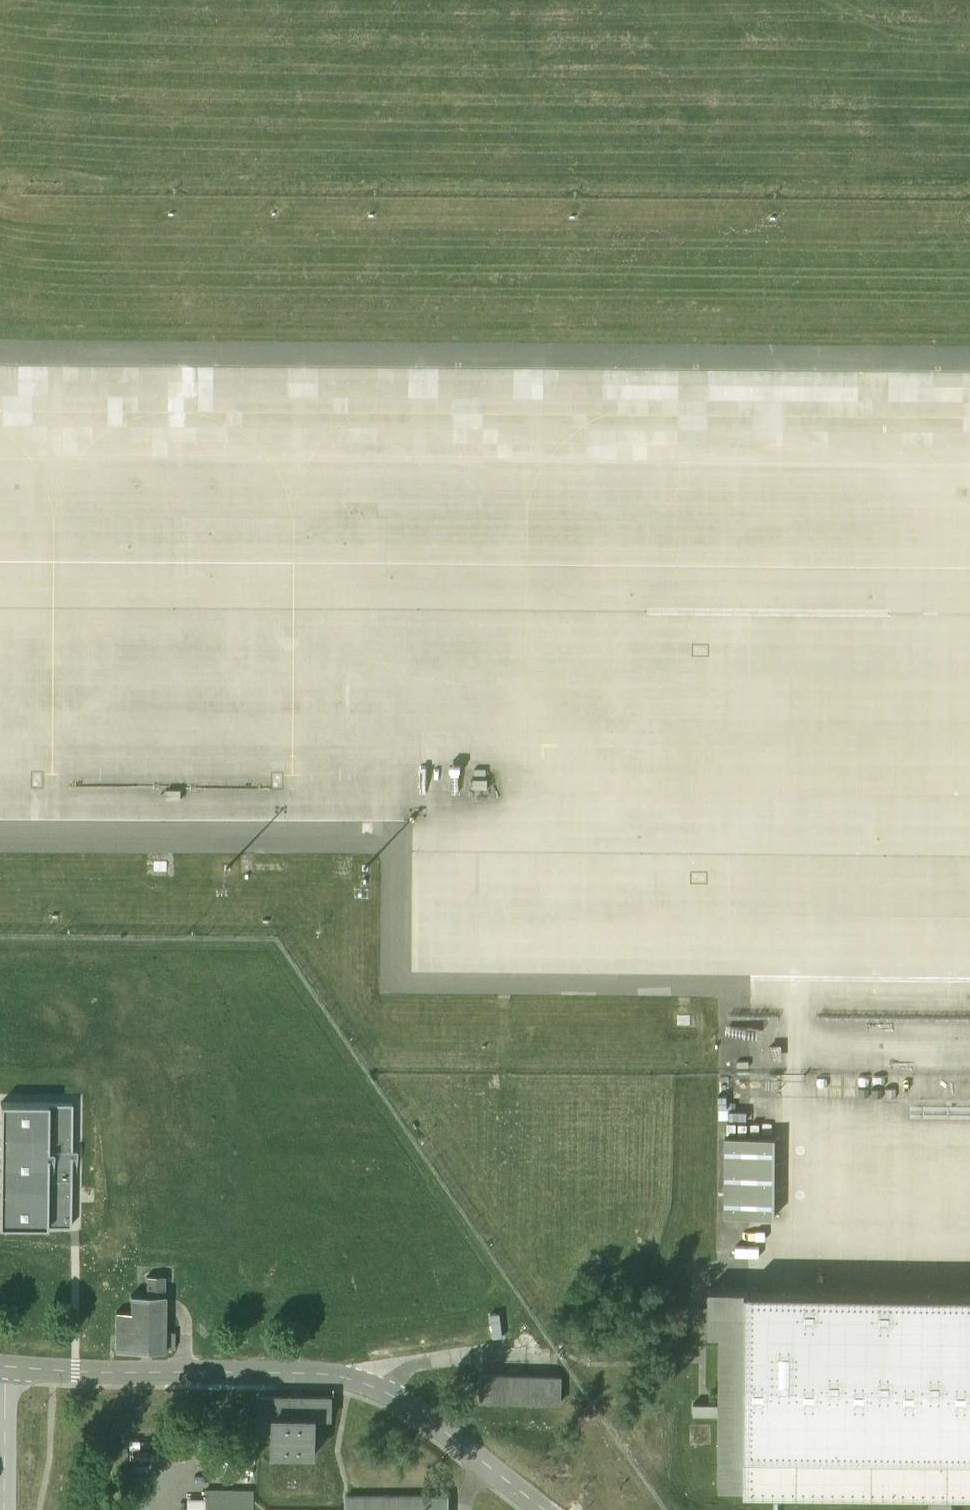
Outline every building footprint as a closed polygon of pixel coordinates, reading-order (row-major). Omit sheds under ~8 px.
[(0,1101),(0,1225),(70,1225),(71,1102),(0,1101)] [(766,1140),(719,1140),(720,1221),(767,1220),(766,1140)] [(129,1310),(114,1310),(114,1349),(163,1349),(163,1274),(144,1274),(144,1293),(129,1293),(129,1310)] [(719,1491),(745,1491),(745,1291),(708,1291),(708,1337),(719,1337),(719,1491)] [(745,1291),(745,1491),(745,1494),(771,1494),(969,1494),(969,1292),(745,1291)] [(560,1376),(480,1373),(480,1380),(479,1401),(559,1404),(560,1376)] [(332,1396),(258,1394),(258,1414),(272,1415),(271,1453),(317,1454),(318,1419),(331,1419),(332,1396)] [(345,1497),(345,1507),(345,1509),(449,1509),(450,1499),(345,1497)]
